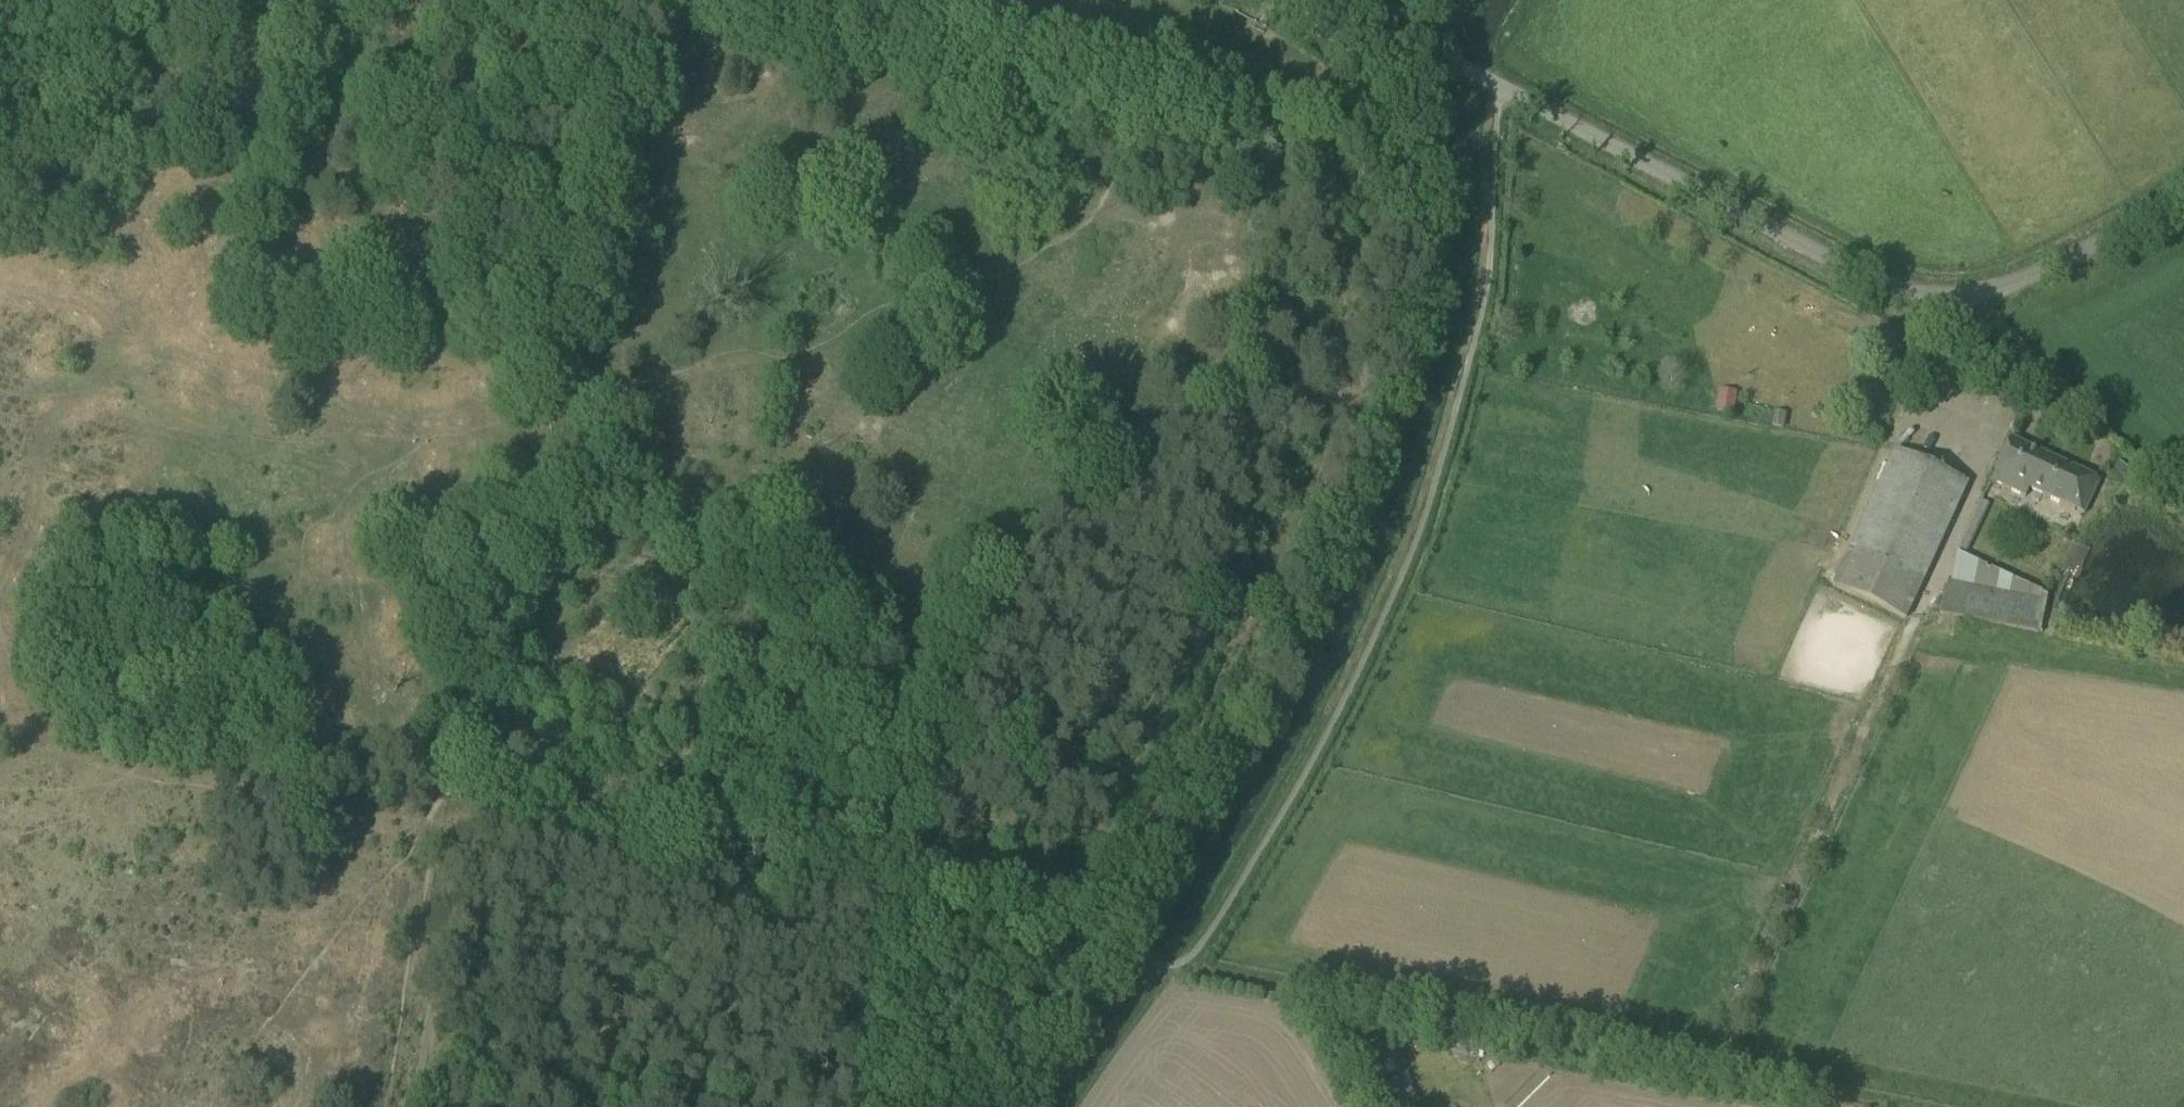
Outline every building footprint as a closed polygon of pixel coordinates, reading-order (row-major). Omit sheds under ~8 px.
[(1719,388),(1718,411),(1738,412),(1738,389),(1719,388)] [(2083,516),(2099,481),(2010,440),(1991,482),(2025,497),(2028,491),(2083,516)] [(1904,619),(1967,483),(1896,450),(1833,587),(1904,619)] [(1939,614),(2040,634),(2046,598),(2029,590),(2028,588),(1957,554),(1949,589),(1944,588),(1939,614)]
